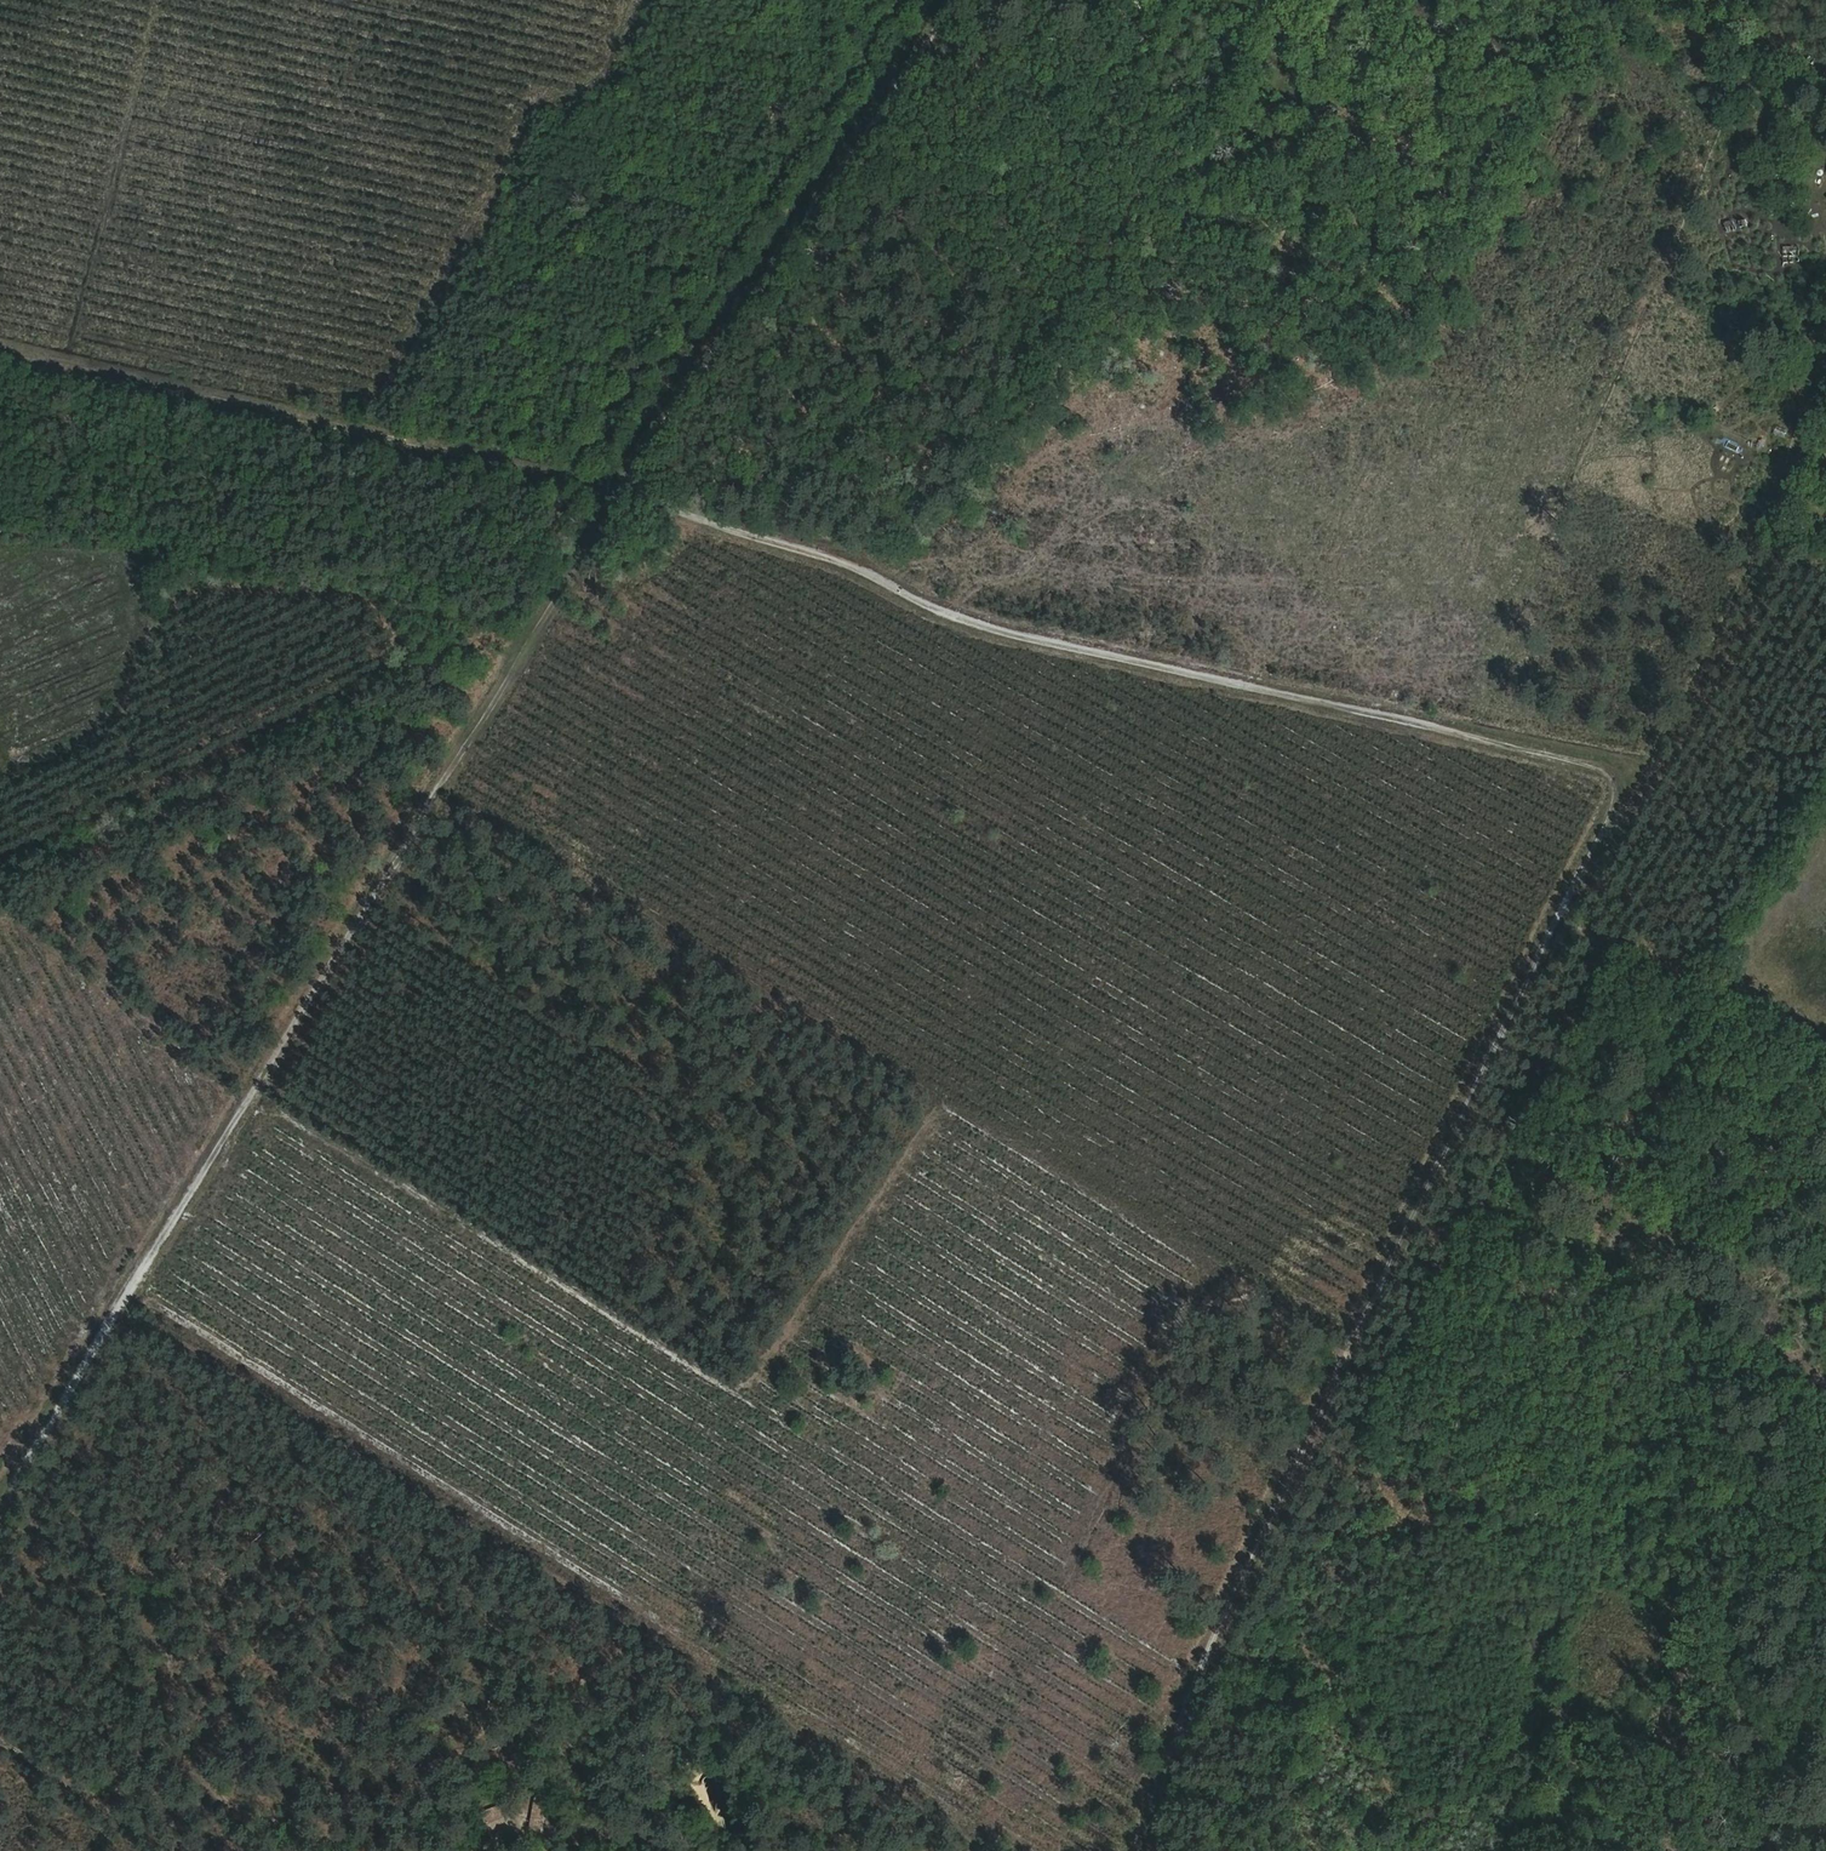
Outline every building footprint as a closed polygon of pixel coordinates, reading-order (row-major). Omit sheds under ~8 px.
[(1736,220),(1723,222),(1724,232),(1737,231),(1736,220)] [(1783,259),(1798,259),(1798,248),(1782,248),(1783,259)] [(1775,425),(1772,433),(1784,438),(1787,429),(1775,425)] [(538,1795),(530,1828),(554,1833),(562,1801),(538,1795)] [(507,1803),(489,1807),(493,1830),(512,1826),(507,1803)]
